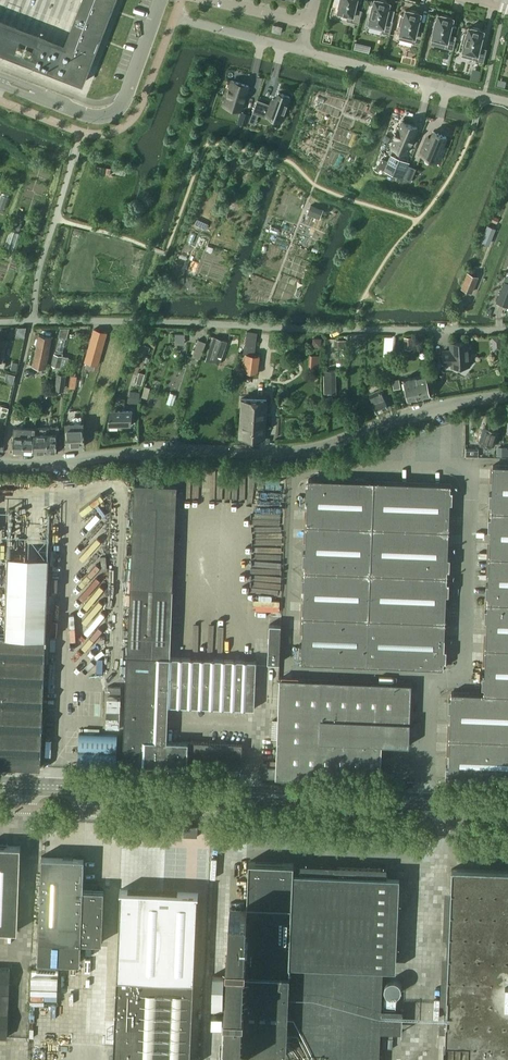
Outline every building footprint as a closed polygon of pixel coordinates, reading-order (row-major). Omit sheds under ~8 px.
[(82,84),(114,0),(82,0),(64,45),(67,46),(64,53),(43,44),(45,40),(30,34),(29,35),(44,40),(34,65),(82,84)] [(355,8),(357,0),(340,0),(339,4),(338,6),(339,6),(338,12),(348,14),(346,20),(358,23),(362,10),(355,8)] [(382,30),(381,32),(389,34),(393,21),(385,19),(390,3),(387,2),(387,1),(386,1),(382,0),(374,0),(373,5),(372,5),(372,6),(370,15),(369,17),(370,17),(368,26),(382,30)] [(401,28),(399,39),(413,42),(412,43),(420,45),(424,31),(417,30),(421,13),(418,13),(418,12),(417,11),(417,12),(410,10),(409,9),(408,10),(406,10),(404,16),(403,15),(403,17),(401,16),(399,26),(401,26),(400,27),(401,28)] [(434,32),(432,38),(447,41),(445,47),(453,49),(456,36),(449,34),(453,18),(451,17),(451,16),(449,16),(443,14),(441,14),(441,15),(438,14),(437,20),(436,20),(435,21),(436,21),(434,30),(433,30),(433,32),(434,32)] [(9,46),(15,29),(16,29),(16,28),(0,22),(0,43),(9,46)] [(281,34),(282,27),(273,25),(271,32),(281,34)] [(475,60),(483,62),(487,49),(480,47),(484,31),(481,30),(481,29),(480,29),(473,27),(472,27),(471,28),(469,27),(467,33),(466,32),(466,34),(464,33),(462,43),(464,43),(463,45),(464,45),(461,56),(476,59),(475,60)] [(232,80),(224,105),(241,111),(243,102),(244,102),(247,93),(246,93),(248,86),(232,80)] [(257,101),(253,112),(260,114),(260,113),(280,121),(290,96),(278,92),(276,100),(273,98),(270,106),(257,101)] [(244,112),(240,123),(247,125),(250,115),(244,112)] [(417,127),(402,121),(398,129),(397,129),(394,136),(395,137),(391,146),(407,153),(417,127)] [(428,137),(420,154),(433,159),(436,153),(442,155),(446,147),(443,145),(446,137),(433,131),(430,138),(428,137)] [(382,159),(378,167),(385,169),(384,170),(387,171),(403,178),(409,162),(391,155),(388,161),(382,159)] [(409,165),(404,178),(410,181),(416,168),(409,165)] [(323,210),(311,205),(307,215),(320,220),(323,210)] [(465,280),(462,288),(472,292),(478,277),(468,273),(466,278),(465,280)] [(507,304),(507,303),(507,285),(504,284),(498,300),(507,304)] [(243,371),(255,373),(258,356),(253,355),(256,333),(246,331),(242,353),(245,354),(243,371)] [(33,366),(45,369),(51,337),(39,335),(33,366)] [(207,357),(220,362),(227,341),(214,337),(207,357)] [(452,365),(452,368),(470,367),(469,343),(451,343),(451,351),(444,352),(444,366),(452,365)] [(52,365),(60,367),(62,356),(55,354),(52,365)] [(282,366),(288,368),(291,358),(285,356),(282,366)] [(325,393),(336,394),(336,372),(324,371),(325,393)] [(134,387),(141,389),(145,374),(140,372),(137,383),(135,383),(134,387)] [(55,390),(63,391),(65,375),(57,374),(55,390)] [(404,379),(408,400),(430,396),(426,375),(404,379)] [(392,381),(394,389),(400,388),(399,380),(392,381)] [(358,394),(367,416),(389,408),(380,385),(358,394)] [(239,440),(265,440),(267,400),(242,399),(239,440)] [(108,426),(131,426),(132,411),(109,411),(108,426)] [(66,424),(67,447),(84,446),(83,423),(66,424)] [(485,425),(479,444),(492,448),(498,429),(485,425)] [(49,434),(48,452),(57,452),(57,438),(59,438),(59,427),(49,427),(49,434)] [(14,428),(13,452),(23,452),(24,428),(14,428)] [(24,428),(23,452),(33,453),(35,435),(35,429),(24,428)] [(35,435),(33,453),(48,452),(49,434),(35,435)] [(507,787),(507,466),(493,465),(492,493),(489,493),(489,505),(491,505),(491,517),(488,517),(488,529),(490,530),(488,584),(486,584),(485,596),(488,596),(487,609),(485,609),(484,621),(487,621),(485,676),(482,676),(482,688),(484,688),(484,694),(451,692),(451,699),(449,698),(448,711),(451,711),(448,766),(446,766),(445,778),(448,778),(448,784),(507,787)] [(301,662),(444,668),(444,662),(446,662),(447,650),(444,649),(446,594),(449,595),(449,582),(447,582),(447,570),(450,570),(450,558),(448,558),(450,503),(452,503),(453,491),(451,491),(451,484),(308,479),(308,485),(306,485),(305,497),(308,497),(306,552),(303,552),(303,564),(305,564),(305,577),(302,577),(302,589),(304,589),(302,644),(300,644),(299,656),(302,656),(301,662)] [(122,763),(241,768),(242,744),(167,741),(168,705),(254,709),(256,661),(168,657),(170,588),(130,587),(127,655),(125,698),(122,763)] [(268,663),(280,663),(281,625),(270,624),(268,663)] [(40,768),(41,757),(43,757),(43,750),(41,750),(45,637),(0,635),(0,766),(40,768)] [(275,778),(380,782),(382,744),(409,745),(411,684),(279,679),(275,778)] [(79,733),(78,767),(116,768),(117,734),(79,733)] [(262,777),(275,778),(276,767),(267,767),(267,763),(262,763),(262,777)] [(184,837),(197,837),(197,826),(184,826),(184,837)] [(344,845),(363,845),(364,833),(345,832),(344,845)] [(17,931),(20,846),(7,846),(7,843),(0,843),(0,930),(17,931)] [(38,961),(80,963),(81,942),(102,943),(104,890),(83,889),(84,858),(41,856),(38,961)] [(211,1010),(222,1011),(222,1009),(226,1009),(225,1014),(225,1025),(224,1046),(221,1046),(220,1059),(379,1059),(383,968),(396,969),(399,876),(386,876),(386,867),(248,862),(247,904),(246,904),(246,909),(229,909),(227,980),(224,980),(224,976),(213,975),(211,1010)] [(452,869),(445,1047),(443,1047),(443,1059),(507,1059),(507,871),(452,869)] [(113,1059),(190,1059),(197,894),(198,894),(198,893),(119,890),(119,891),(120,891),(113,1059)] [(7,1037),(9,969),(0,968),(0,1037),(7,1037)] [(391,996),(393,996),(394,996),(395,995),(397,995),(398,993),(399,992),(400,990),(401,988),(401,986),(401,984),(400,982),(399,981),(397,979),(395,978),(393,977),(391,977),(389,978),(388,978),(387,978),(385,979),(384,980),(383,982),(382,985),(382,988),(382,990),(384,992),(385,994),(387,995),(389,996),(391,996)] [(384,997),(384,1008),(396,1009),(396,998),(384,997)] [(211,1013),(211,1025),(225,1025),(225,1014),(211,1013)]
